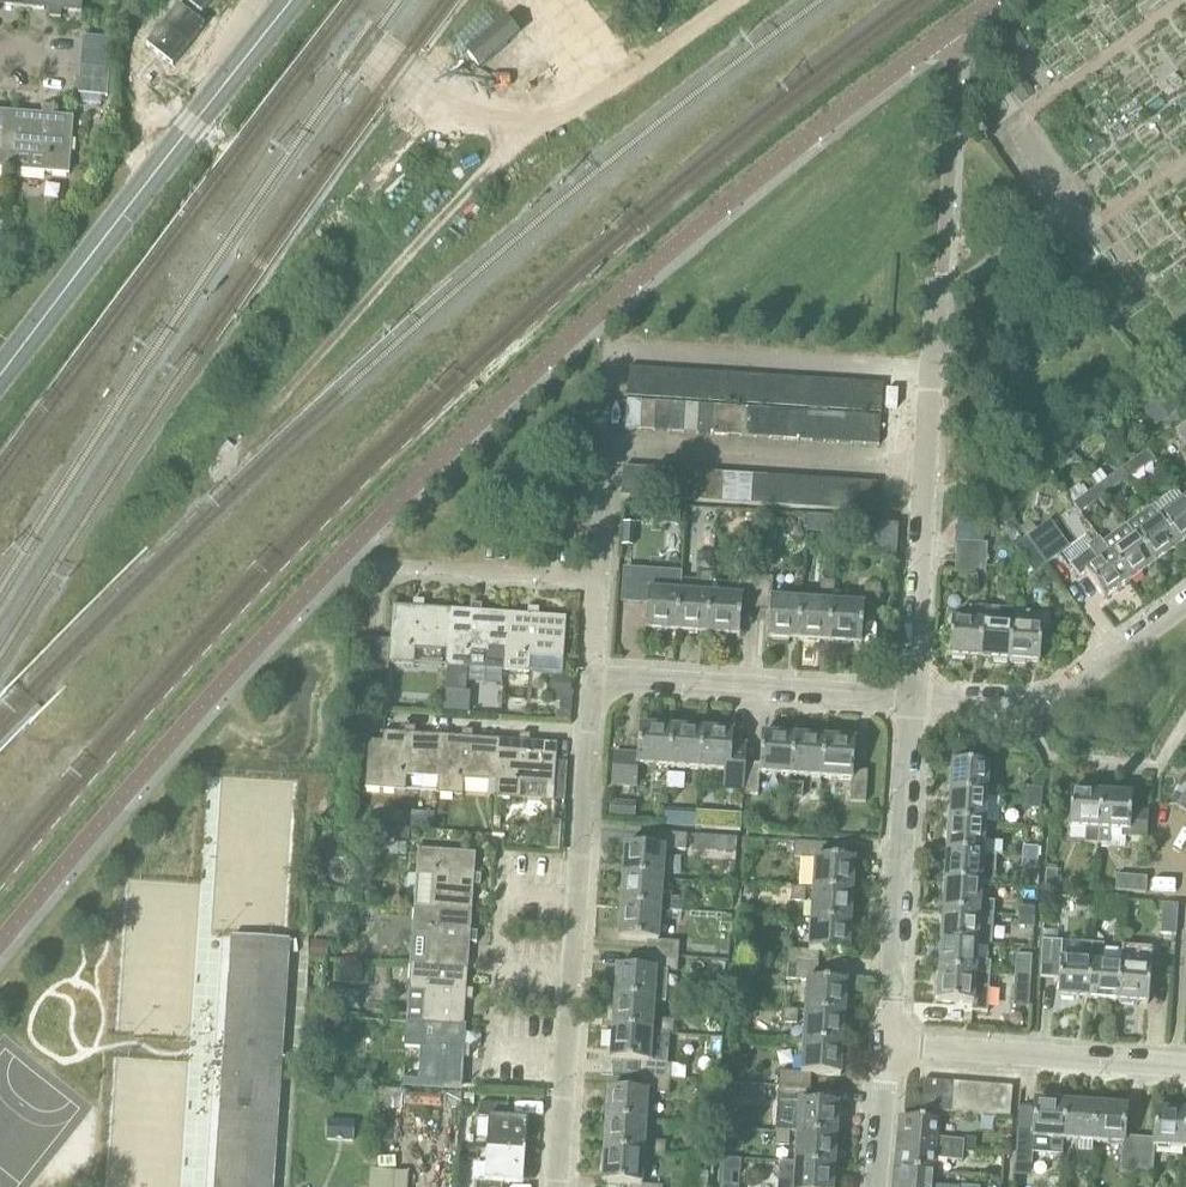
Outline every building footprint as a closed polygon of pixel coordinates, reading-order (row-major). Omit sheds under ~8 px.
[(24,8),(51,10),(51,17),(62,18),(63,11),(82,13),(83,0),(25,0),(24,8)] [(202,14),(213,0),(186,0),(202,14)] [(172,15),(147,46),(173,67),(198,36),(205,26),(179,5),(172,15)] [(506,22),(469,54),(478,65),(516,34),(506,22)] [(112,38),(83,36),(82,52),(111,54),(112,38)] [(110,68),(111,54),(82,52),(81,66),(110,68)] [(109,82),(110,68),(81,66),(80,80),(109,82)] [(1017,70),(1003,79),(1022,104),(1035,94),(1017,70)] [(108,96),(109,82),(80,80),(79,94),(108,96)] [(69,175),(74,117),(55,116),(56,108),(44,107),(43,115),(17,112),(12,170),(69,175)] [(12,170),(17,112),(0,111),(0,169),(12,170)] [(18,236),(17,250),(30,251),(31,237),(18,236)] [(628,397),(642,398),(644,369),(629,369),(628,397)] [(658,370),(644,369),(642,398),(657,399),(658,370)] [(658,370),(657,399),(671,400),(672,371),(658,370)] [(686,372),(672,371),(671,400),(685,401),(686,372)] [(686,372),(685,401),(699,402),(700,373),(686,372)] [(714,374),(700,373),(699,402),(713,403),(714,374)] [(714,374),(713,403),(727,404),(728,375),(714,374)] [(742,376),(728,375),(727,404),(741,404),(742,376)] [(742,376),(741,404),(755,405),(756,377),(742,376)] [(770,378),(756,377),(755,405),(769,406),(770,378)] [(769,406),(783,407),(784,378),(770,378),(769,406)] [(798,379),(784,378),(783,407),(797,408),(798,379)] [(812,380),(798,379),(797,408),(811,409),(812,380)] [(812,380),(811,409),(825,410),(826,381),(812,380)] [(825,410),(839,411),(840,382),(826,381),(825,410)] [(839,411),(852,412),(854,383),(840,382),(839,411)] [(852,412),(866,413),(868,384),(854,383),(852,412)] [(882,413),(883,385),(868,384),(866,413),(882,413)] [(1139,406),(1150,420),(1175,402),(1165,388),(1139,406)] [(897,409),(898,391),(887,390),(886,408),(897,409)] [(626,430),(639,431),(641,402),(627,401),(626,430)] [(655,403),(641,402),(639,431),(653,432),(655,403)] [(653,432),(668,433),(669,404),(655,403),(653,432)] [(685,405),(669,404),(668,433),(683,433),(685,405)] [(699,406),(685,405),(683,433),(697,434),(699,406)] [(713,407),(699,406),(697,434),(711,435),(713,407)] [(727,407),(713,407),(711,435),(725,436),(727,407)] [(742,408),(727,407),(725,436),(740,437),(742,408)] [(755,409),(742,408),(740,437),(754,438),(755,409)] [(770,410),(755,409),(754,438),(768,439),(770,410)] [(786,411),(770,410),(768,439),(784,440),(786,411)] [(800,412),(786,411),(784,440),(798,441),(800,412)] [(800,412),(798,441),(812,442),(813,413),(800,412)] [(812,442),(825,443),(827,414),(813,413),(812,442)] [(825,443),(838,443),(839,430),(840,415),(827,414),(825,443)] [(854,416),(840,415),(839,430),(838,443),(852,444),(854,416)] [(852,444),(866,445),(867,416),(854,416),(852,444)] [(881,417),(867,416),(866,445),(879,446),(881,417)] [(1175,432),(1185,447),(1185,424),(1175,432)] [(1155,461),(1148,451),(1123,469),(1130,479),(1155,461)] [(638,469),(623,468),(621,497),(636,498),(638,469)] [(652,470),(638,469),(636,498),(650,499),(652,470)] [(1092,478),(1098,487),(1105,496),(1130,479),(1123,469),(1108,480),(1101,471),(1092,478)] [(667,471),(652,470),(650,499),(665,500),(667,471)] [(680,472),(667,471),(665,500),(679,500),(680,472)] [(695,473),(680,472),(679,500),(694,501),(695,473)] [(709,474),(695,473),(694,501),(707,502),(709,474)] [(724,474),(709,474),(707,502),(722,503),(724,474)] [(739,475),(724,474),(722,503),(737,504),(739,475)] [(737,504),(751,505),(753,476),(739,475),(737,504)] [(751,505),(766,506),(768,477),(753,476),(751,505)] [(783,478),(768,477),(766,506),(781,507),(783,478)] [(796,479),(783,478),(781,507),(794,508),(796,479)] [(796,479),(794,508),(807,509),(809,480),(796,479)] [(823,481),(809,480),(807,509),(821,510),(823,481)] [(821,510),(835,510),(836,482),(823,481),(821,510)] [(850,483),(836,482),(835,510),(848,511),(850,483)] [(850,483),(848,511),(862,512),(863,483),(850,483)] [(877,484),(863,483),(862,512),(875,513),(877,484)] [(1105,496),(1098,487),(1074,505),(1081,514),(1105,496)] [(1160,520),(1159,520),(1179,546),(1185,541),(1185,503),(1185,502),(1160,520)] [(1151,508),(1126,526),(1154,564),(1179,546),(1159,520),(1160,520),(1151,508)] [(838,535),(839,518),(824,518),(823,534),(838,535)] [(1026,538),(1046,566),(1071,549),(1051,521),(1026,538)] [(623,546),(631,547),(632,524),(624,524),(623,546)] [(878,525),(876,559),(897,560),(898,526),(878,525)] [(1126,526),(1103,543),(1101,544),(1129,582),(1154,564),(1126,526)] [(1101,544),(1103,543),(1099,538),(1088,547),(1090,551),(1070,565),(1080,578),(1086,574),(1105,600),(1129,582),(1101,544)] [(1045,566),(1026,539),(1014,547),(1033,574),(1045,566)] [(956,543),(955,558),(985,560),(986,545),(956,543)] [(985,560),(955,558),(954,573),(984,575),(985,560)] [(647,630),(679,632),(681,594),(651,592),(652,570),(637,569),(634,600),(650,601),(647,630)] [(713,574),(700,573),(699,586),(712,587),(713,574)] [(742,608),(757,609),(759,577),(744,576),(743,598),(712,596),(709,634),(740,637),(742,608)] [(801,640),(803,601),(772,599),(773,578),(759,577),(757,609),(771,610),(770,638),(801,640)] [(822,582),(821,594),(834,595),(835,583),(822,582)] [(866,605),(834,603),(832,643),(863,645),(865,616),(879,617),(881,585),(867,584),(866,605)] [(712,596),(681,594),(679,632),(709,634),(712,596)] [(389,662),(415,664),(416,650),(447,652),(446,666),(450,610),(424,608),(424,601),(413,600),(413,607),(392,606),(390,641),(363,639),(361,668),(389,670),(389,662)] [(801,640),(832,643),(834,603),(803,601),(801,640)] [(450,610),(446,666),(472,668),(473,654),(496,655),(495,670),(504,671),(507,614),(481,612),(481,605),(470,604),(470,611),(450,610)] [(949,657),(978,659),(982,608),(969,607),(968,622),(952,621),(949,657)] [(978,659),(1009,661),(1012,625),(994,624),(995,609),(982,608),(978,659)] [(528,615),(507,614),(504,671),(529,672),(530,657),(563,659),(566,618),(538,616),(538,609),(528,609),(528,615)] [(1012,625),(1009,661),(1040,663),(1042,643),(1050,643),(1052,614),(1013,611),(1012,625)] [(571,700),(573,678),(552,676),(551,700),(571,700)] [(469,713),(470,693),(446,692),(445,711),(469,713)] [(571,715),(571,713),(560,712),(556,712),(556,724),(570,725),(571,715)] [(437,794),(441,737),(416,735),(416,727),(406,726),(405,735),(385,734),(384,743),(370,742),(367,789),(405,792),(407,776),(438,778),(437,794)] [(651,766),(670,767),(672,728),(641,726),(639,756),(615,754),(612,785),(638,787),(639,773),(651,774),(651,766)] [(670,767),(700,770),(702,731),(672,728),(670,767)] [(462,739),(441,737),(437,794),(463,796),(464,780),(489,782),(488,798),(495,798),(498,741),(473,739),(474,731),(462,730),(462,739)] [(723,793),(744,794),(746,764),(747,745),(733,744),(733,733),(702,731),(700,770),(724,772),(723,793)] [(498,741),(495,798),(520,800),(521,784),(546,786),(545,802),(553,802),(556,769),(558,745),(531,743),(531,735),(520,734),(519,742),(498,741)] [(760,774),(791,776),(793,737),(762,735),(760,765),(746,764),(744,794),(759,795),(760,774)] [(791,776),(821,779),(824,739),(793,737),(791,776)] [(824,739),(821,779),(853,781),(851,802),(866,803),(868,772),(853,771),(855,741),(824,739)] [(951,793),(987,795),(989,766),(953,764),(951,793)] [(556,769),(553,802),(564,802),(567,770),(556,769)] [(669,775),(668,789),(681,790),(682,776),(669,775)] [(802,799),(803,785),(791,784),(790,798),(802,799)] [(1027,798),(1041,799),(1042,789),(1028,788),(1027,798)] [(1177,807),(1185,813),(1185,792),(1177,807)] [(985,826),(987,795),(951,793),(949,824),(985,826)] [(1085,844),(1097,845),(1100,795),(1071,793),(1068,829),(1086,830),(1085,844)] [(1132,797),(1100,795),(1097,845),(1110,846),(1111,832),(1122,833),(1122,838),(1147,839),(1148,813),(1131,812),(1132,797)] [(1041,809),(1041,799),(1027,798),(1027,808),(1041,809)] [(610,802),(609,819),(635,820),(636,803),(610,802)] [(674,828),(696,829),(697,812),(675,811),(674,828)] [(985,826),(949,824),(948,853),(984,856),(984,855),(1002,856),(1003,843),(984,842),(985,826)] [(385,840),(409,841),(409,830),(386,829),(385,840)] [(625,848),(622,879),(662,881),(665,850),(686,851),(687,836),(655,834),(654,850),(625,848)] [(723,853),(737,854),(738,839),(724,838),(723,853)] [(816,859),(814,890),(853,893),(855,862),(826,860),(827,845),(795,843),(794,857),(816,859)] [(1038,859),(1039,850),(1024,849),(1024,858),(1038,859)] [(419,851),(415,907),(472,911),(473,886),(481,886),(481,876),(474,875),(475,855),(419,851)] [(984,856),(948,853),(946,883),(982,885),(984,856)] [(1038,859),(1024,858),(1023,868),(1037,869),(1038,859)] [(1046,886),(1056,887),(1057,873),(1047,872),(1046,886)] [(1117,891),(1146,893),(1147,878),(1117,876),(1117,891)] [(660,911),(662,881),(622,879),(620,909),(660,911)] [(982,885),(946,883),(944,913),(994,916),(995,902),(981,901),(982,885)] [(806,889),(793,888),(792,901),(805,902),(806,889)] [(812,920),(851,923),(853,893),(814,890),(812,920)] [(682,901),(669,900),(668,913),(682,914),(682,901)] [(1178,906),(1162,905),(1160,935),(1176,936),(1178,906)] [(415,907),(411,965),(468,969),(470,943),(477,944),(478,933),(470,932),(472,911),(415,907)] [(1034,919),(1035,908),(1021,907),(1020,918),(1034,919)] [(658,943),(660,911),(620,909),(618,940),(648,942),(647,957),(678,959),(679,944),(658,943)] [(994,916),(944,913),(942,943),(978,946),(978,944),(992,945),(994,916)] [(1034,919),(1020,918),(1020,928),(1034,929),(1034,919)] [(849,954),(851,923),(812,920),(810,952),(788,950),(788,965),(818,967),(819,952),(849,954)] [(289,941),(223,937),(206,1186),(273,1186),(289,941)] [(1079,964),(1061,962),(1063,942),(1042,940),(1039,979),(1059,981),(1058,998),(1088,1000),(1092,944),(1081,943),(1079,964)] [(942,943),(940,972),(990,976),(991,964),(977,963),(978,946),(942,943)] [(312,958),(326,959),(327,945),(312,944),(312,958)] [(1121,967),(1103,965),(1104,945),(1092,944),(1088,1000),(1118,1002),(1121,967)] [(1123,947),(1122,967),(1121,967),(1118,1002),(1147,1004),(1151,961),(1134,960),(1135,948),(1123,947)] [(1015,978),(1016,978),(1031,979),(1032,956),(1016,955),(1015,978)] [(678,959),(647,957),(646,972),(617,970),(615,1001),(654,1004),(656,972),(677,973),(678,959)] [(411,965),(409,992),(424,993),(422,1023),(464,1026),(466,1001),(473,1001),(474,990),(466,990),(468,969),(411,965)] [(808,980),(806,1012),(845,1015),(847,984),(817,982),(818,967),(788,965),(787,979),(808,980)] [(990,976),(940,972),(938,1002),(974,1005),(975,987),(989,988),(990,976)] [(1031,979),(1016,978),(1015,978),(1013,1007),(1029,1008),(1031,979)] [(333,1008),(333,1018),(357,1020),(358,995),(326,992),(325,1007),(333,1008)] [(652,1033),(654,1004),(615,1001),(613,1030),(652,1033)] [(798,1011),(785,1010),(784,1023),(797,1024),(798,1011)] [(843,1045),(845,1015),(806,1012),(804,1042),(843,1045)] [(661,1021),(660,1035),(673,1035),(674,1022),(661,1021)] [(407,1022),(405,1051),(420,1052),(417,1083),(461,1086),(463,1058),(469,1058),(470,1047),(463,1047),(465,1026),(464,1026),(422,1023),(407,1022)] [(650,1064),(652,1033),(613,1030),(611,1061),(640,1063),(639,1078),(670,1080),(671,1065),(650,1064)] [(780,1072),(779,1086),(810,1088),(811,1074),(841,1076),(843,1045),(804,1042),(802,1074),(780,1072)] [(671,1065),(670,1080),(671,1080),(685,1081),(686,1066),(671,1065)] [(670,1080),(639,1078),(638,1093),(608,1091),(606,1123),(646,1126),(648,1093),(670,1095),(671,1080),(670,1080)] [(921,1104),(920,1110),(922,1110),(935,1111),(938,1081),(923,1080),(921,1104)] [(953,1082),(938,1081),(935,1111),(950,1113),(953,1082)] [(953,1082),(950,1113),(965,1114),(967,1084),(953,1082)] [(967,1084),(965,1114),(980,1115),(982,1085),(967,1084)] [(982,1085),(980,1115),(996,1116),(997,1086),(982,1085)] [(800,1103),(798,1134),(837,1136),(839,1105),(809,1103),(810,1088),(779,1086),(778,1101),(800,1103)] [(997,1086),(996,1116),(1011,1118),(1012,1104),(1013,1088),(997,1086)] [(406,1094),(405,1106),(441,1109),(442,1097),(406,1094)] [(464,1105),(474,1106),(474,1095),(464,1095),(464,1105)] [(1063,1153),(1064,1140),(1066,1104),(1036,1102),(1034,1133),(1019,1132),(1016,1164),(1032,1166),(1033,1152),(1049,1153),(1049,1151),(1063,1153)] [(481,1104),(480,1104),(480,1119),(489,1119),(487,1153),(525,1155),(527,1121),(508,1120),(509,1106),(481,1104)] [(1096,1106),(1066,1104),(1064,1140),(1093,1142),(1096,1106)] [(1126,1109),(1096,1106),(1093,1142),(1123,1144),(1121,1173),(1136,1174),(1138,1140),(1124,1139),(1126,1109)] [(1154,1147),(1183,1149),(1185,1113),(1157,1110),(1154,1142),(1138,1140),(1136,1174),(1152,1175),(1154,1147)] [(901,1118),(899,1146),(963,1152),(964,1142),(935,1139),(937,1121),(904,1118),(901,1118)] [(352,1142),(354,1123),(329,1122),(327,1140),(352,1142)] [(644,1156),(646,1126),(606,1123),(605,1153),(644,1156)] [(776,1133),(775,1146),(789,1147),(790,1134),(776,1133)] [(835,1168),(837,1136),(798,1134),(795,1165),(835,1168)] [(975,1151),(976,1140),(965,1139),(964,1150),(975,1151)] [(665,1157),(666,1144),(653,1143),(652,1156),(665,1157)] [(899,1146),(896,1170),(932,1173),(933,1159),(962,1162),(963,1152),(899,1146)] [(1091,1170),(1093,1153),(1079,1152),(1077,1169),(1091,1170)] [(487,1153),(485,1183),(475,1182),(475,1186),(504,1186),(504,1184),(523,1186),(525,1155),(487,1153)] [(605,1153),(603,1183),(632,1185),(632,1186),(659,1186),(642,1186),(644,1156),(605,1153)] [(734,1162),(721,1161),(720,1185),(732,1186),(733,1175),(741,1175),(741,1162),(734,1162)] [(835,1168),(795,1165),(794,1186),(834,1186),(835,1168)] [(895,1186),(937,1186),(931,1186),(932,1173),(896,1170),(895,1186)] [(408,1174),(369,1171),(368,1186),(407,1186),(408,1174)]
